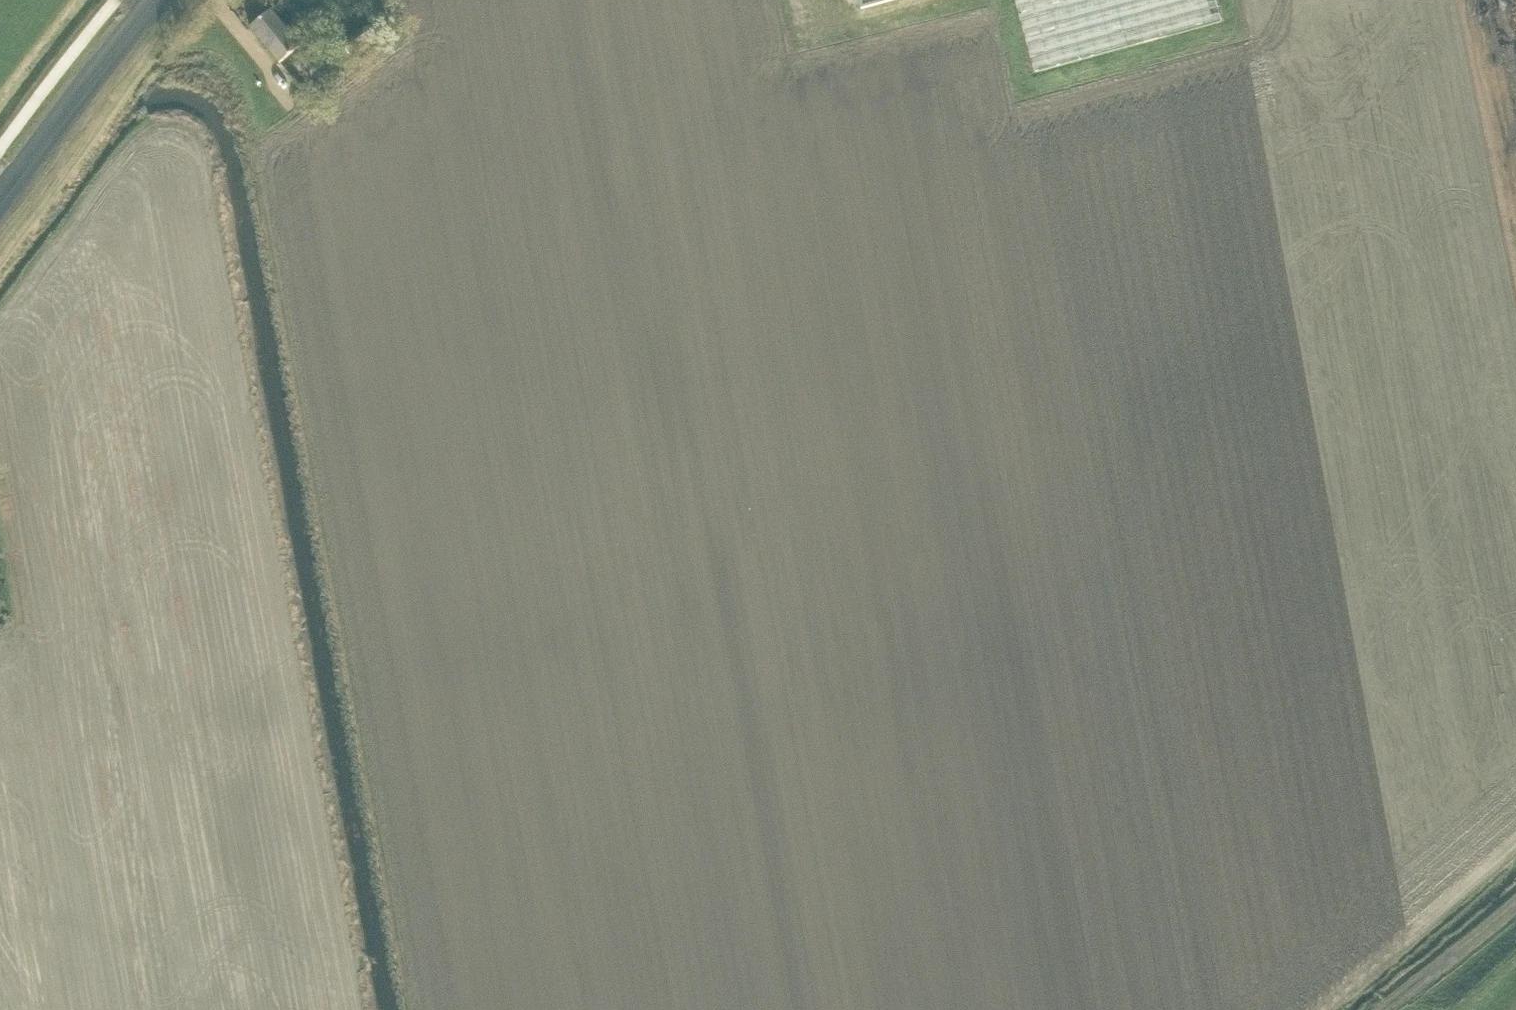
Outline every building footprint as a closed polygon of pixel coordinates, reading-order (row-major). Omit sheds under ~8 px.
[(866,11),(907,0),(863,0),(866,11)] [(1033,73),(1220,23),(1214,0),(1013,0),(1033,73)] [(300,47),(270,10),(249,28),(279,64),(300,47)] [(384,10),(375,18),(383,28),(392,20),(384,10)]
